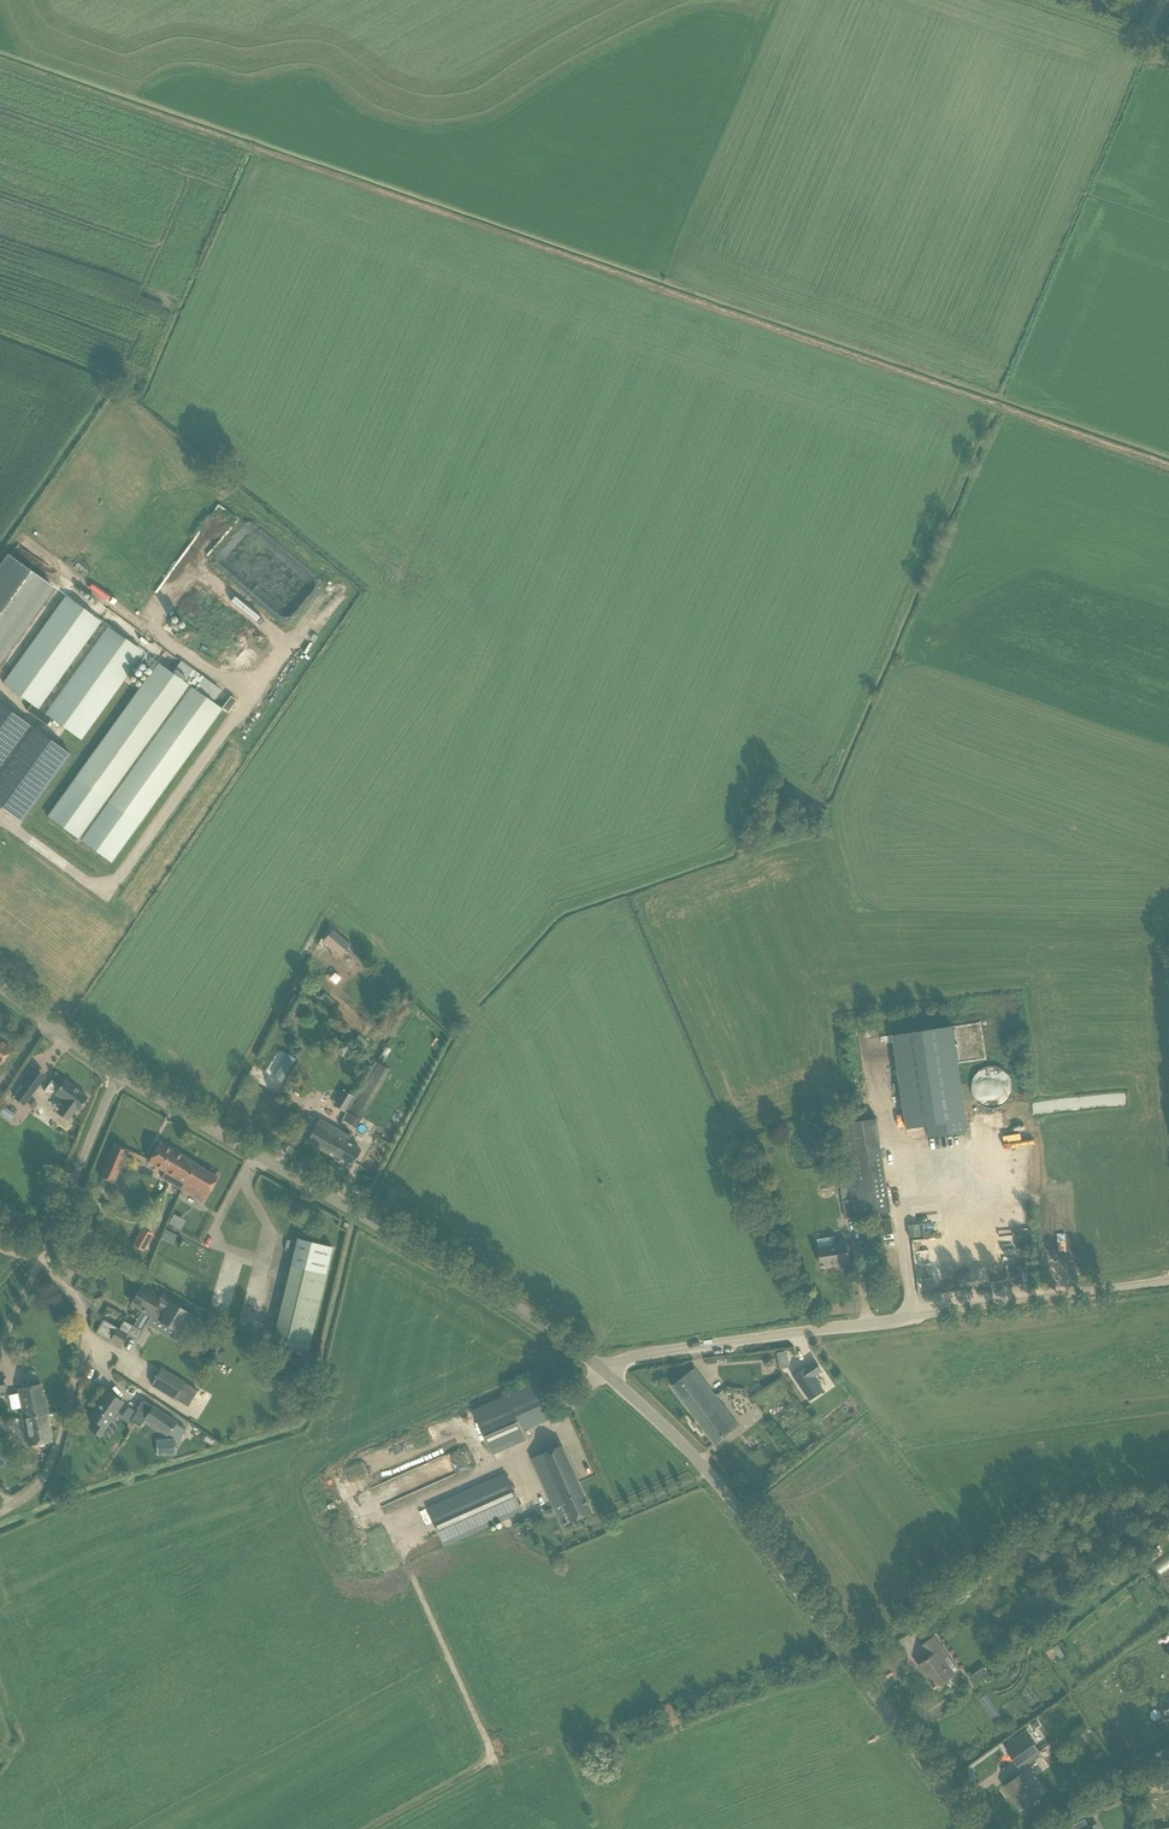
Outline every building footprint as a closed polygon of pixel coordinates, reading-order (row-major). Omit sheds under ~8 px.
[(322,583),(257,526),(251,532),(305,579),(292,594),(304,604),(322,583)] [(52,587),(9,556),(0,569),(0,659),(52,587)] [(27,711),(47,725),(52,719),(81,740),(144,653),(66,596),(3,683),(31,704),(27,711)] [(47,817),(111,862),(221,709),(158,664),(75,778),(47,817)] [(231,697),(222,708),(227,712),(236,700),(231,697)] [(17,744),(0,769),(0,805),(9,811),(41,762),(36,759),(44,747),(29,737),(22,747),(17,744)] [(323,941),(329,947),(339,935),(333,930),(323,941)] [(325,991),(320,996),(330,1005),(335,1001),(325,991)] [(968,1131),(952,1026),(893,1035),(907,1129),(927,1126),(929,1137),(968,1131)] [(11,1050),(0,1041),(0,1064),(11,1050)] [(342,1120),(355,1128),(389,1070),(376,1062),(342,1120)] [(983,1108),(1016,1097),(1004,1063),(971,1075),(983,1108)] [(29,1079),(14,1098),(24,1105),(38,1086),(29,1079)] [(60,1087),(52,1081),(44,1091),(50,1096),(53,1092),(65,1101),(59,1109),(70,1117),(76,1109),(78,1110),(87,1098),(64,1081),(60,1087)] [(348,1142),(351,1137),(309,1113),(296,1136),(351,1167),(361,1150),(348,1142)] [(852,1199),(843,1200),(845,1218),(890,1211),(877,1121),(841,1126),(852,1199)] [(374,1124),(368,1135),(375,1139),(381,1128),(374,1124)] [(161,1178),(203,1202),(218,1177),(159,1143),(148,1162),(165,1172),(161,1178)] [(100,1177),(113,1183),(118,1173),(121,1174),(124,1168),(121,1166),(128,1150),(114,1144),(100,1177)] [(174,1215),(169,1223),(179,1230),(184,1221),(174,1215)] [(141,1229),(132,1245),(143,1251),(149,1240),(148,1239),(144,1237),(146,1232),(141,1229)] [(151,1231),(148,1239),(149,1240),(156,1243),(160,1235),(151,1231)] [(165,1231),(161,1240),(171,1244),(175,1235),(165,1231)] [(819,1248),(818,1248),(821,1267),(840,1264),(841,1267),(850,1265),(846,1240),(834,1242),(833,1237),(817,1239),(819,1248)] [(273,1342),(308,1350),(333,1247),(297,1239),(273,1342)] [(130,1304),(150,1316),(176,1331),(181,1324),(194,1331),(200,1320),(170,1302),(169,1302),(160,1297),(161,1297),(141,1286),(130,1304)] [(120,1347),(127,1335),(137,1340),(142,1331),(124,1321),(119,1329),(103,1319),(95,1333),(120,1347)] [(783,1353),(777,1354),(780,1367),(789,1365),(788,1359),(784,1359),(783,1353)] [(815,1362),(794,1377),(810,1400),(824,1391),(814,1377),(822,1372),(815,1362)] [(151,1384),(175,1399),(185,1382),(161,1368),(151,1384)] [(720,1414),(725,1409),(714,1395),(708,1387),(702,1378),(695,1369),(672,1386),(715,1443),(724,1436),(724,1435),(731,1429),(720,1414)] [(508,1395),(473,1410),(492,1454),(527,1439),(523,1430),(553,1417),(537,1382),(508,1395)] [(52,1441),(44,1404),(46,1404),(44,1396),(42,1396),(40,1384),(18,1389),(30,1446),(35,1445),(37,1446),(41,1445),(43,1443),(52,1441)] [(117,1412),(124,1402),(106,1390),(88,1417),(96,1423),(90,1431),(100,1437),(111,1420),(113,1421),(118,1413),(117,1412)] [(137,1410),(130,1420),(137,1425),(140,1426),(144,1420),(168,1436),(168,1434),(178,1441),(186,1429),(176,1423),(176,1422),(144,1400),(143,1401),(142,1400),(136,1409),(137,1410)] [(206,1436),(203,1440),(211,1445),(213,1441),(206,1436)] [(174,1440),(157,1441),(158,1454),(175,1453),(174,1440)] [(532,1459),(554,1509),(564,1505),(571,1522),(592,1513),(562,1445),(532,1459)] [(426,1508),(444,1547),(523,1512),(505,1473),(426,1508)] [(949,1590),(957,1600),(976,1588),(969,1577),(949,1590)] [(930,1677),(928,1678),(935,1688),(950,1677),(940,1662),(944,1659),(939,1652),(942,1649),(934,1637),(921,1646),(929,1658),(921,1664),(930,1677)] [(969,1677),(975,1684),(989,1672),(984,1665),(969,1677)] [(1028,1736),(1007,1750),(1019,1767),(1040,1752),(1028,1736)] [(1156,1775),(1159,1791),(1168,1789),(1168,1773),(1156,1775)] [(1013,1798),(1021,1810),(1039,1797),(1022,1774),(1004,1786),(1010,1794),(1012,1793),(1015,1797),(1013,1798)]
